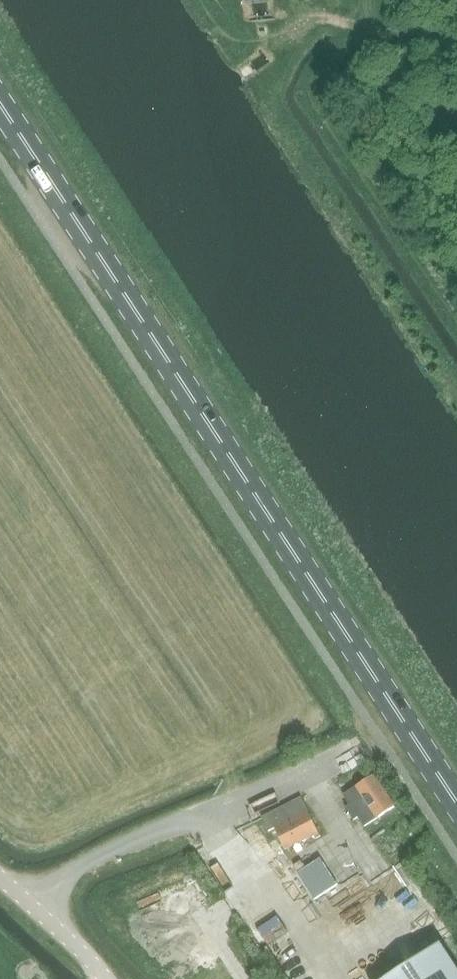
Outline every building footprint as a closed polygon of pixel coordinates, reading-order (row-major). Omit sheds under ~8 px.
[(359,818),(365,828),(396,807),(375,775),(343,796),(349,805),(345,808),(354,821),(359,818)] [(263,818),(269,832),(275,829),(286,850),(320,833),(303,799),(263,818)] [(321,858),(298,872),(306,886),(329,871),(321,858)] [(385,978),(456,978),(456,970),(440,943),(385,978)]
